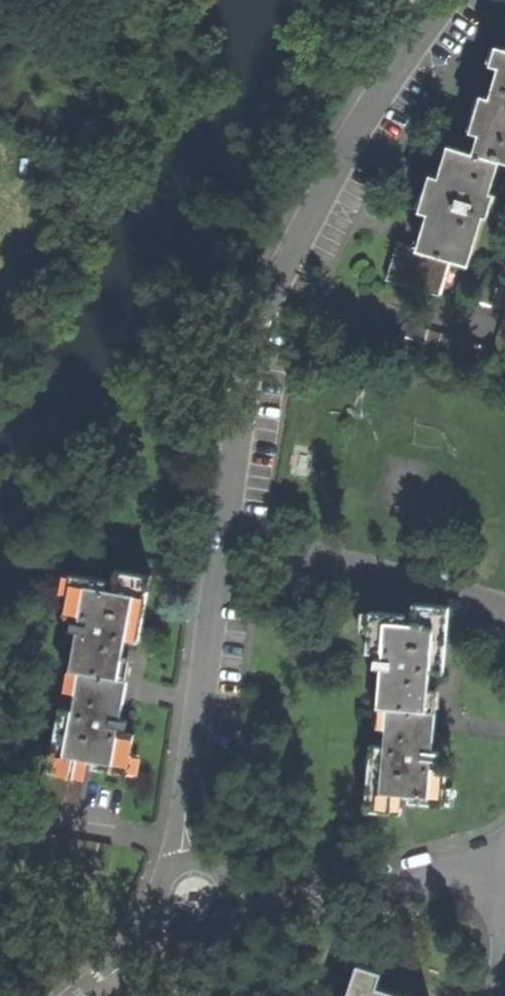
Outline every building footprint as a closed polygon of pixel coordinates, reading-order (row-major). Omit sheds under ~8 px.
[(490,63),(498,66),(504,48),(495,46),(490,63)] [(504,48),(498,66),(492,88),(489,98),(479,133),(473,153),(499,160),(504,162),(504,49),(504,48)] [(470,131),(479,133),(489,98),(481,95),(470,131)] [(468,264),(499,160),(473,153),(448,145),(438,177),(428,212),(422,230),(417,248),(450,258),(468,264)] [(419,210),(428,212),(438,177),(430,174),(427,183),(419,210)] [(415,238),(413,247),(417,248),(422,230),(418,228),(415,238)] [(439,296),(450,258),(417,248),(413,247),(397,243),(386,280),(439,296)] [(489,277),(481,302),(504,310),(504,282),(489,277)] [(494,349),(504,353),(504,314),(494,349)] [(486,374),(494,349),(405,322),(396,348),(423,357),(423,355),(486,374)] [(140,641),(152,575),(117,568),(113,586),(107,585),(108,578),(72,571),(64,614),(81,617),(80,621),(72,620),(71,628),(79,629),(71,668),(81,669),(74,707),(60,704),(48,771),(44,770),(39,796),(79,803),(88,758),(93,759),(91,768),(128,775),(136,733),(119,730),(120,725),(128,727),(129,722),(130,717),(121,715),(128,679),(119,677),(125,648),(126,638),(140,641)] [(442,671),(447,605),(415,603),(413,622),(408,621),(409,615),(373,613),(370,653),(384,654),(383,659),(377,658),(376,667),(382,667),(379,705),(387,706),(384,746),(374,746),(369,812),(402,814),(404,795),(410,795),(410,802),(442,805),(445,763),(431,762),(431,758),(439,759),(440,754),(440,750),(434,750),(437,709),(428,709),(429,690),(427,687),(427,679),(428,670),(442,671)] [(393,995),(378,989),(384,971),(359,963),(348,995),(397,995),(393,995)]
